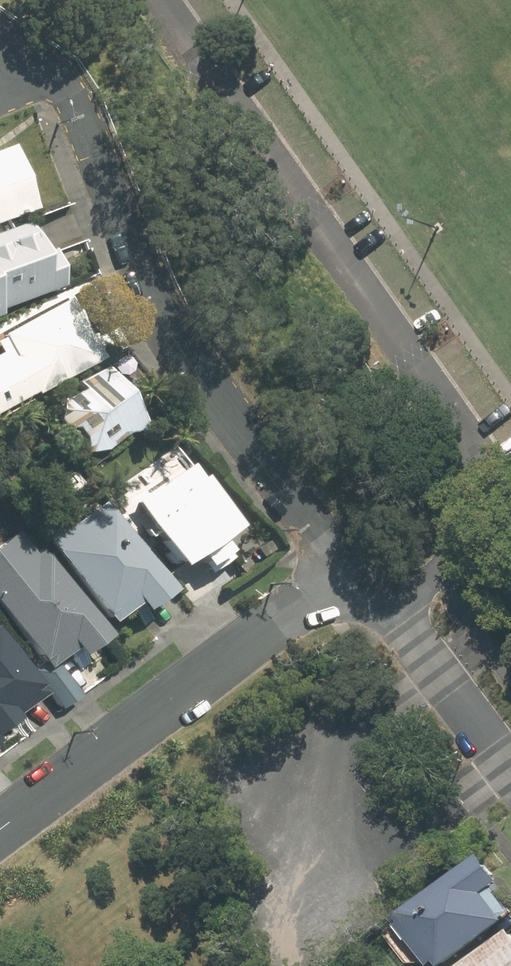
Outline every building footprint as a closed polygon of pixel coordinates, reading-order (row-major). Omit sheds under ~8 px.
[(36,211),(12,145),(0,149),(0,223),(36,211)] [(0,231),(0,318),(6,316),(3,308),(67,285),(53,247),(39,253),(27,221),(0,231)] [(98,358),(63,301),(7,336),(22,358),(0,372),(0,390),(13,411),(98,358)] [(146,422),(109,374),(54,416),(91,464),(146,422)] [(195,466),(139,502),(181,566),(197,556),(203,565),(230,548),(221,536),(235,527),(195,466)] [(173,593),(106,503),(72,528),(66,519),(44,534),(111,625),(138,605),(144,614),(173,593)] [(39,549),(34,553),(18,534),(0,548),(0,612),(46,671),(71,651),(77,658),(107,635),(39,549)] [(0,630),(0,732),(21,715),(18,711),(46,689),(0,630)] [(401,923),(433,965),(505,913),(496,901),(510,890),(510,883),(492,857),(401,923)] [(466,965),(510,965),(510,932),(466,965)]
